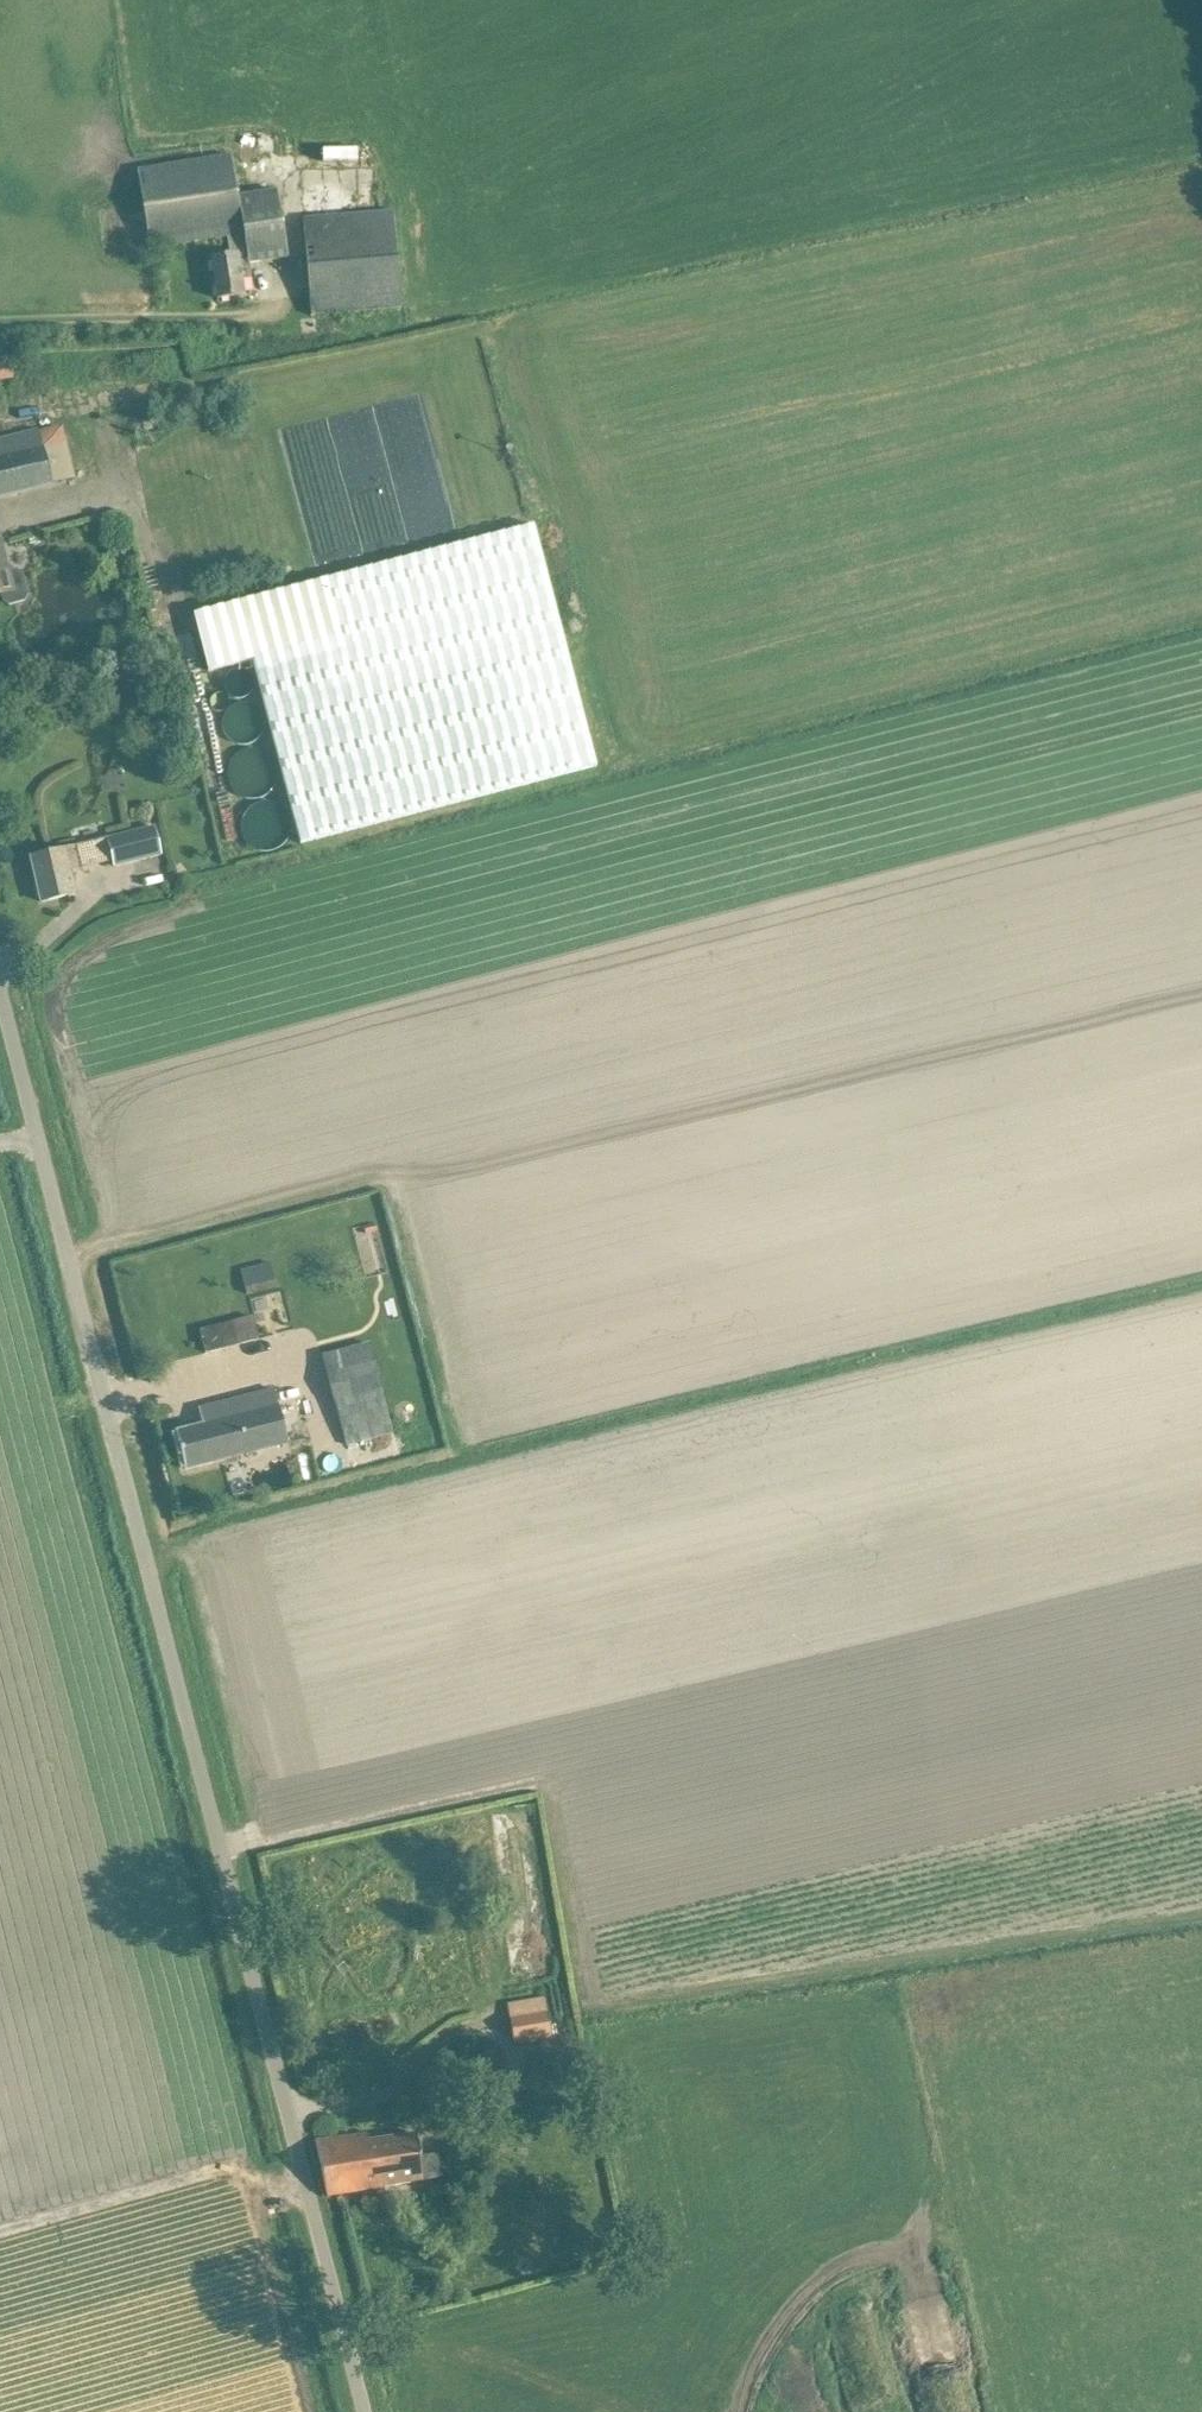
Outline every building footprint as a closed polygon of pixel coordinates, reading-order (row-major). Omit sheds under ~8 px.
[(287,257),(277,191),(237,197),(231,156),(137,171),(150,249),(227,236),(230,256),(211,259),(217,299),(244,295),(242,278),(251,276),(249,264),(287,257)] [(302,219),(310,316),(401,308),(393,212),(302,219)] [(0,354),(0,376),(16,375),(16,353),(0,354)] [(74,481),(66,445),(42,450),(38,432),(0,441),(0,498),(74,481)] [(237,603),(193,614),(208,671),(252,660),(300,844),(596,767),(533,526),(237,603)] [(1,594),(3,602),(9,605),(24,601),(27,595),(22,574),(16,570),(7,572),(0,545),(0,595),(1,594)] [(262,725),(247,698),(229,708),(243,735),(262,725)] [(154,828),(31,858),(36,882),(34,885),(36,896),(40,898),(41,902),(75,895),(69,871),(112,860),(114,867),(160,856),(154,828)] [(276,1286),(270,1264),(240,1272),(246,1294),(276,1286)] [(251,1317),(199,1331),(205,1354),(257,1339),(251,1317)] [(347,1446),(392,1434),(369,1345),(323,1357),(347,1446)] [(202,1425),(176,1432),(185,1470),(286,1445),(277,1409),(273,1392),(198,1409),(202,1425)] [(490,1814),(499,1888),(542,1883),(532,1809),(490,1814)] [(523,2053),(562,2045),(554,2001),(515,2009),(523,2053)] [(337,2137),(315,2140),(326,2196),(378,2188),(424,2180),(441,2177),(437,2154),(429,2155),(420,2157),(417,2143),(415,2134),(367,2141),(367,2134),(366,2133),(337,2137)] [(146,2259),(172,2251),(169,2241),(143,2249),(146,2259)]
